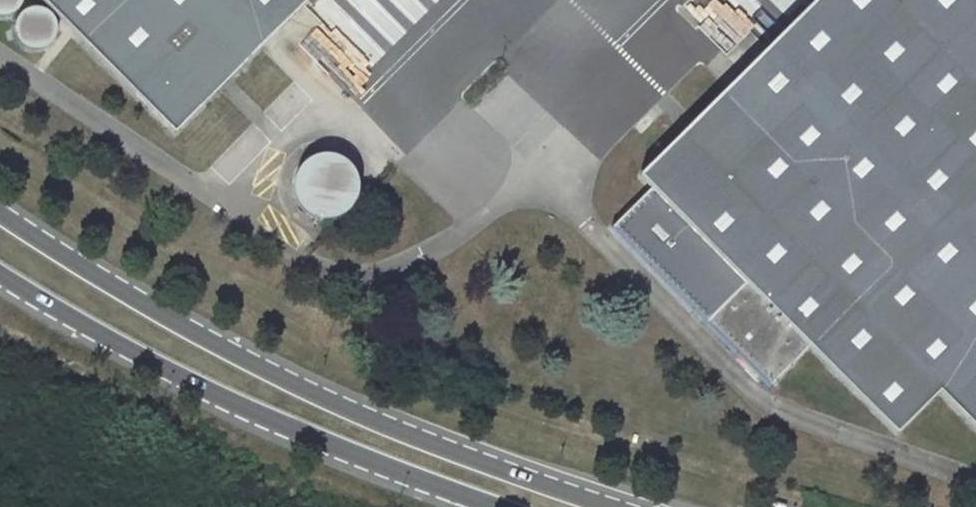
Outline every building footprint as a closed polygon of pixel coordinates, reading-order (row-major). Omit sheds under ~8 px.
[(5,25),(9,23),(15,18),(18,14),(20,6),(20,0),(0,0),(0,25),(5,25)] [(170,140),(311,0),(31,0),(170,140)] [(639,177),(651,188),(610,229),(768,387),(809,347),(896,434),(938,392),(975,430),(975,0),(814,0),(639,177)] [(39,16),(31,14),(30,15),(22,16),(18,18),(14,22),(10,30),(10,40),(11,44),(15,50),(21,54),(31,57),(37,56),(40,55),(46,50),(50,45),(52,37),(52,30),(48,23),(45,19),(39,16)] [(305,223),(365,212),(354,154),(294,165),(305,223)]
